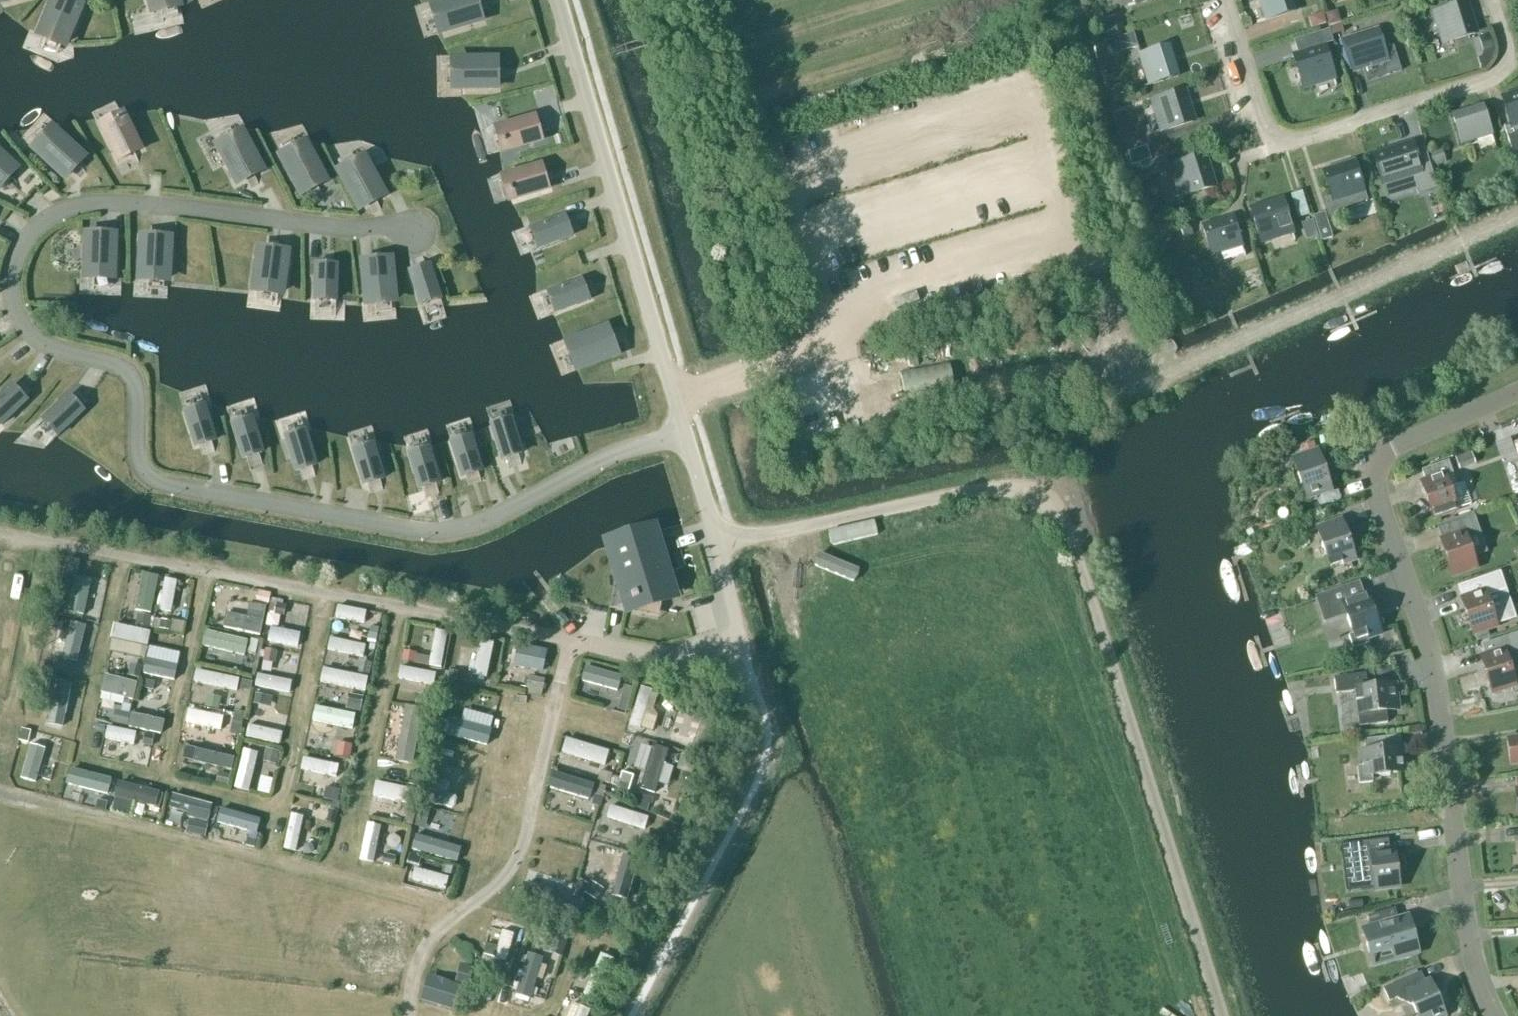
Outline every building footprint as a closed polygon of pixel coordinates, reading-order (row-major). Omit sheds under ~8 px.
[(66,45),(81,8),(62,0),(54,0),(40,34),(66,45)] [(179,5),(178,0),(149,0),(152,11),(179,5)] [(435,6),(442,32),(481,21),(475,0),(457,0),(435,6)] [(1295,12),(1292,0),(1259,0),(1265,22),(1295,12)] [(1445,43),(1475,34),(1465,4),(1436,14),(1445,43)] [(1341,23),(1338,12),(1326,15),(1330,27),(1341,23)] [(1324,14),(1310,18),(1313,30),(1327,25),(1324,14)] [(1122,23),(1107,28),(1110,38),(1125,33),(1122,23)] [(1341,25),(1331,28),(1337,44),(1347,41),(1341,25)] [(1329,29),(1320,32),(1324,45),(1334,42),(1329,29)] [(1356,71),(1386,62),(1376,32),(1346,41),(1356,71)] [(1481,70),(1487,69),(1492,60),(1494,52),(1489,34),(1479,37),(1483,51),(1481,57),(1477,58),(1481,70)] [(1148,86),(1179,77),(1169,47),(1139,56),(1148,86)] [(1304,87),(1334,78),(1324,48),(1295,57),(1304,87)] [(456,90),(496,89),(496,61),(455,62),(456,90)] [(1163,132),(1193,122),(1183,92),(1153,102),(1163,132)] [(1517,162),(1517,95),(1503,100),(1511,124),(1504,127),(1516,163),(1517,162)] [(1461,145),(1491,135),(1482,106),(1452,115),(1461,145)] [(508,150),(541,140),(535,120),(502,130),(508,150)] [(105,130),(120,161),(139,151),(124,121),(105,130)] [(84,158),(54,131),(35,152),(65,179),(84,158)] [(218,149),(237,184),(262,171),(243,135),(218,149)] [(1413,145),(1374,156),(1384,187),(1413,178),(1418,195),(1437,189),(1424,147),(1415,150),(1413,145)] [(282,160),(301,195),(325,182),(306,146),(282,160)] [(1156,161),(1170,156),(1167,147),(1153,151),(1156,161)] [(1443,150),(1431,154),(1435,168),(1447,165),(1443,150)] [(16,169),(0,155),(0,187),(16,169)] [(1204,157),(1172,167),(1182,199),(1214,189),(1204,159),(1204,157)] [(359,210),(384,196),(365,161),(340,174),(359,210)] [(1168,163),(1144,171),(1148,182),(1172,174),(1170,168),(1168,163)] [(1329,220),(1340,217),(1347,209),(1367,203),(1354,163),(1324,173),(1332,197),(1322,200),(1329,220)] [(547,189),(541,168),(508,178),(514,198),(547,189)] [(1297,219),(1310,215),(1303,191),(1290,195),(1297,219)] [(1262,241),(1292,232),(1282,202),(1252,211),(1262,241)] [(1212,257),(1242,248),(1233,217),(1203,227),(1212,257)] [(572,238),(564,218),(532,230),(540,250),(572,238)] [(1326,219),(1316,222),(1321,237),(1331,234),(1326,219)] [(1317,236),(1312,222),(1303,225),(1307,240),(1317,236)] [(115,237),(87,236),(85,276),(114,277),(115,237)] [(170,240),(142,238),(140,279),(168,280),(170,240)] [(287,254),(259,250),(254,290),(282,294),(287,254)] [(391,260),(363,263),(367,303),(395,301),(391,260)] [(337,267),(316,266),(315,301),(336,301),(337,267)] [(439,299),(428,269),(409,276),(420,306),(439,299)] [(589,301),(581,281),(549,294),(557,314),(589,301)] [(617,356),(606,330),(569,345),(579,371),(617,356)] [(949,365),(900,374),(905,402),(954,392),(949,365)] [(12,387),(0,398),(0,424),(2,426),(27,402),(12,387)] [(83,412),(69,397),(44,421),(59,436),(83,412)] [(215,441),(205,409),(185,415),(195,448),(215,441)] [(263,453),(252,421),(232,427),(242,460),(263,453)] [(522,454),(512,422),(492,428),(502,460),(522,454)] [(316,466),(305,433),(285,440),(296,472),(316,466)] [(482,472),(471,439),(451,445),(462,478),(482,472)] [(384,479),(373,447),(353,453),(363,486),(384,479)] [(439,483),(429,451),(409,457),(419,490),(439,483)] [(1459,469),(1474,465),(1470,452),(1455,456),(1459,469)] [(1330,490),(1317,453),(1294,461),(1299,475),(1297,475),(1301,485),(1302,485),(1307,498),(1330,490)] [(1448,489),(1443,477),(1450,475),(1446,462),(1422,471),(1427,482),(1422,484),(1433,518),(1455,511),(1451,498),(1453,498),(1449,488),(1448,489)] [(1467,547),(1464,535),(1473,532),(1468,519),(1441,529),(1445,540),(1441,542),(1453,576),(1475,568),(1471,556),(1472,555),(1469,546),(1467,547)] [(1354,560),(1341,523),(1318,531),(1323,544),(1321,545),(1325,555),(1326,555),(1331,568),(1354,560)] [(671,591),(655,538),(617,549),(626,579),(621,581),(617,606),(654,613),(657,596),(671,591)] [(140,609),(156,610),(160,573),(143,571),(140,609)] [(1488,578),(1461,587),(1465,599),(1462,600),(1473,634),(1495,627),(1491,614),(1492,614),(1489,604),(1488,605),(1484,594),(1493,591),(1504,587),(1499,574),(1488,578)] [(70,611),(89,613),(93,577),(74,575),(70,611)] [(175,610),(179,578),(165,576),(161,608),(175,610)] [(1353,585),(1317,597),(1326,624),(1346,617),(1347,619),(1350,629),(1352,628),(1354,635),(1348,637),(1353,649),(1369,644),(1367,638),(1379,634),(1366,597),(1358,599),(1354,588),(1353,585)] [(229,609),(225,624),(262,633),(270,604),(252,600),(249,614),(229,609)] [(367,622),(370,609),(340,602),(337,616),(367,622)] [(67,621),(67,670),(88,670),(88,621),(67,621)] [(272,625),(270,640),(301,644),(303,629),(272,625)] [(149,654),(151,630),(118,627),(116,651),(149,654)] [(205,643),(247,653),(250,637),(208,627),(205,643)] [(430,663),(443,666),(450,630),(437,627),(430,663)] [(1481,658),(1492,693),(1514,686),(1516,692),(1517,692),(1517,634),(1509,637),(1481,645),(1485,657),(1481,658)] [(331,636),(329,650),(367,654),(368,640),(331,636)] [(478,659),(470,659),(469,672),(492,674),(494,638),(479,637),(478,659)] [(516,663),(544,671),(551,648),(522,640),(516,663)] [(177,678),(181,661),(150,654),(146,671),(177,678)] [(588,663),(583,680),(621,690),(626,674),(588,663)] [(325,664),(322,678),(367,690),(371,675),(325,664)] [(401,664),(400,678),(437,682),(438,669),(401,664)] [(198,667),(195,680),(240,689),(243,676),(198,667)] [(292,691),(295,678),(260,670),(257,683),(292,691)] [(107,673),(103,691),(137,698),(141,679),(107,673)] [(532,673),(527,687),(543,692),(548,678),(532,673)] [(1367,689),(1366,676),(1334,680),(1336,695),(1355,693),(1359,727),(1387,724),(1386,711),(1397,710),(1394,686),(1379,688),(1379,686),(1368,687),(1369,689),(1367,689)] [(50,719),(66,723),(75,680),(58,677),(50,719)] [(631,723),(644,727),(655,688),(642,684),(631,723)] [(272,713),(275,693),(259,691),(257,711),(272,713)] [(348,705),(363,707),(365,694),(350,692),(348,705)] [(396,703),(390,755),(399,757),(405,704),(396,703)] [(316,704),(314,721),(356,726),(358,709),(316,704)] [(407,704),(400,760),(417,762),(423,706),(407,704)] [(190,707),(188,724),(243,728),(245,711),(190,707)] [(116,708),(114,724),(166,730),(167,713),(116,708)] [(472,735),(476,722),(443,712),(439,726),(472,735)] [(282,742),(285,730),(251,721),(248,733),(282,742)] [(136,743),(139,731),(111,724),(108,736),(136,743)] [(1389,776),(1389,774),(1403,772),(1399,736),(1365,740),(1366,752),(1361,753),(1363,766),(1357,767),(1359,784),(1372,782),(1371,776),(1378,775),(1379,777),(1389,776)] [(39,776),(50,741),(38,737),(27,772),(39,776)] [(566,738),(564,753),(609,761),(612,746),(566,738)] [(1508,741),(1511,764),(1517,763),(1517,740),(1508,741)] [(666,762),(671,747),(653,741),(642,775),(624,770),(619,786),(656,797),(662,779),(670,782),(675,765),(666,762)] [(237,786),(253,789),(260,749),(244,746),(237,786)] [(265,759),(280,761),(282,748),(267,746),(265,759)] [(189,748),(189,763),(235,764),(236,749),(189,748)] [(340,773),(341,760),(305,756),(303,769),(340,773)] [(79,800),(85,769),(72,766),(66,798),(79,800)] [(551,786),(593,800),(599,782),(556,769),(551,786)] [(158,806),(163,791),(122,779),(113,808),(134,814),(138,800),(158,806)] [(377,781),(375,796),(420,800),(422,785),(377,781)] [(174,792),(170,809),(191,813),(187,830),(208,834),(215,801),(174,792)] [(647,827),(651,814),(612,803),(608,816),(647,827)] [(259,831),(264,815),(222,804),(218,820),(259,831)] [(287,848),(301,849),(305,813),(291,812),(287,848)] [(370,820),(361,858),(375,861),(385,823),(370,820)] [(414,846),(447,857),(451,845),(418,834),(414,846)] [(1388,839),(1349,845),(1352,863),(1356,863),(1357,873),(1353,874),(1355,891),(1375,889),(1375,890),(1398,887),(1393,851),(1389,852),(1388,839)] [(625,854),(613,893),(629,898),(641,859),(625,854)] [(449,887),(452,874),(414,863),(410,877),(449,887)] [(1398,921),(1394,909),(1367,917),(1370,929),(1364,931),(1367,943),(1365,944),(1368,953),(1370,953),(1370,954),(1392,948),(1395,959),(1417,953),(1407,918),(1398,921)] [(491,940),(488,953),(510,959),(517,931),(504,928),(500,942),(491,940)] [(529,951),(519,993),(536,997),(545,954),(529,951)] [(584,994),(597,999),(612,962),(598,957),(584,994)] [(469,981),(472,969),(465,967),(462,979),(469,981)] [(1420,973),(1383,989),(1388,1002),(1397,998),(1410,1001),(1415,1014),(1417,1013),(1418,1015),(1443,1015),(1429,983),(1425,984),(1420,973)] [(452,1010),(457,996),(446,993),(447,989),(426,983),(421,1000),(452,1010)]
